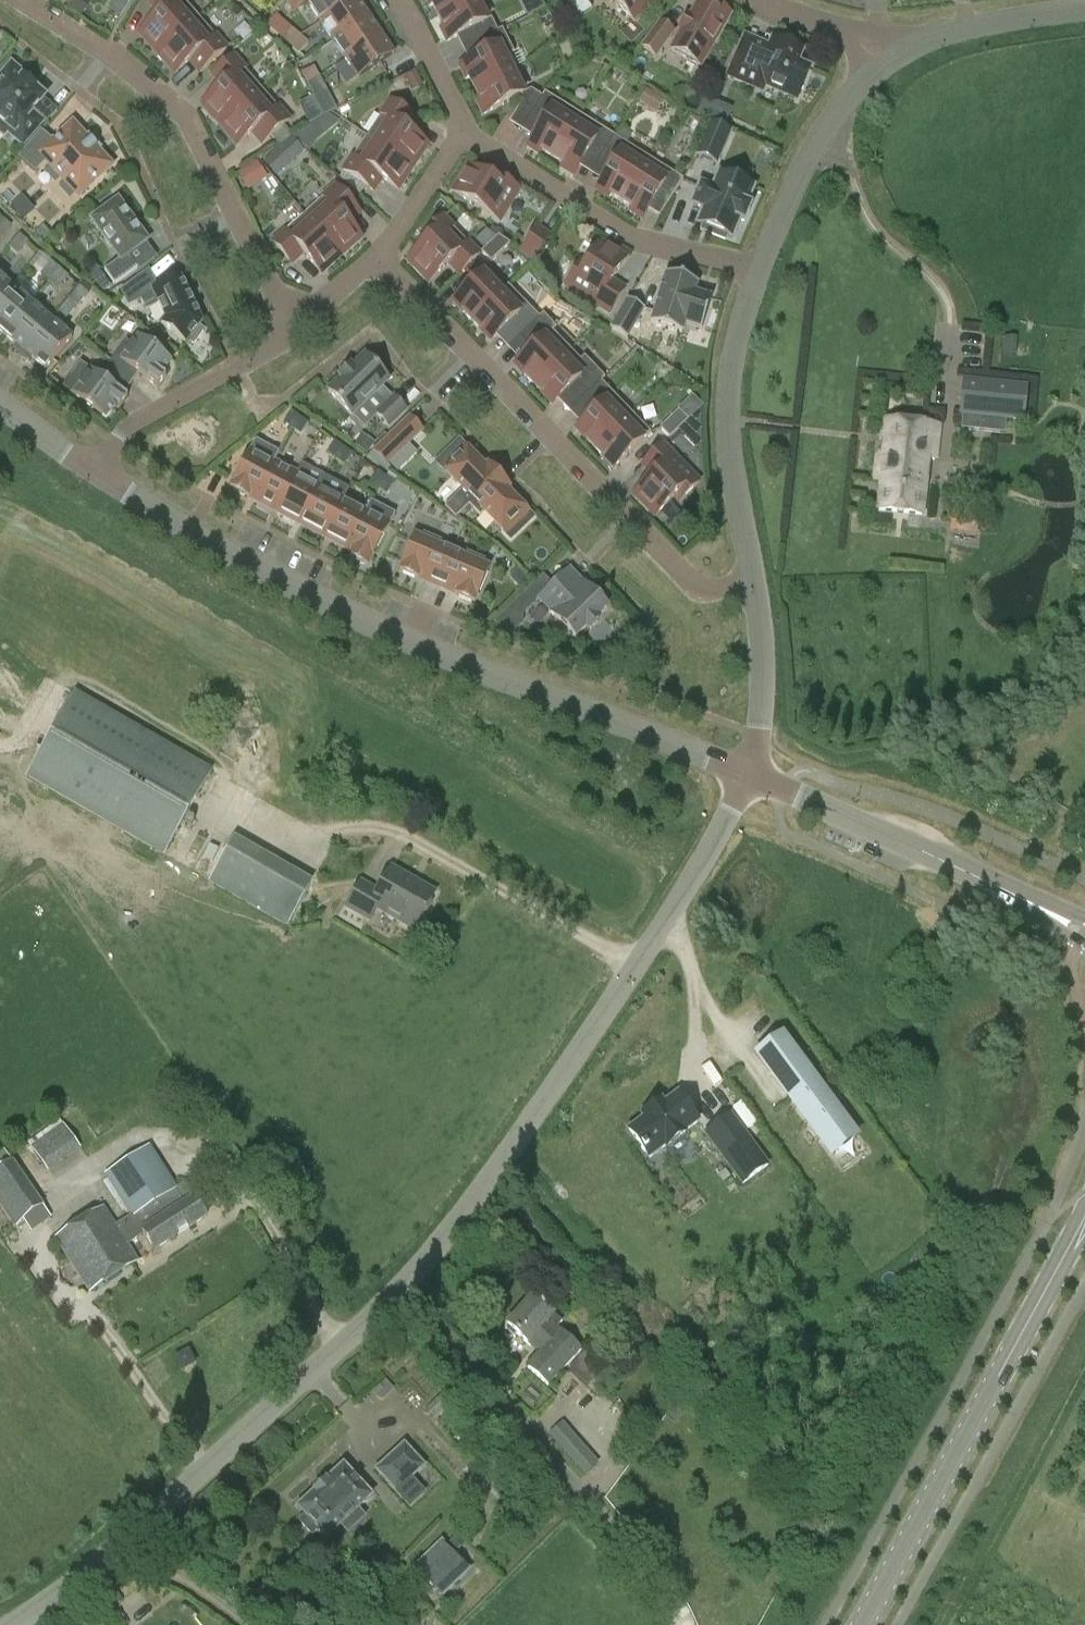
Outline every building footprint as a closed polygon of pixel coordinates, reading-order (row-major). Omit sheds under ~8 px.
[(152,48),(157,54),(198,18),(183,0),(154,0),(150,4),(160,15),(140,33),(142,36),(140,37),(151,49),(152,48)] [(308,6),(320,23),(355,0),(304,0),(308,6)] [(369,17),(357,0),(355,0),(320,23),(332,42),(369,17)] [(438,17),(472,0),(425,0),(429,8),(433,6),(438,17)] [(475,0),(472,0),(438,17),(443,27),(439,29),(446,43),(477,27),(484,40),(502,31),(502,30),(497,33),(491,20),(486,22),(475,0)] [(634,22),(656,0),(612,0),(634,22)] [(120,18),(127,6),(118,1),(111,12),(120,18)] [(701,67),(725,24),(730,15),(715,7),(713,11),(697,3),(689,16),(687,15),(679,30),(681,31),(670,50),(701,67)] [(345,60),(381,36),(369,17),(332,42),(345,60)] [(206,67),(226,50),(198,18),(157,54),(163,60),(161,61),(171,72),(173,71),(175,74),(196,56),(206,67)] [(659,23),(641,48),(655,58),(673,33),(659,23)] [(283,40),(291,47),(299,37),(291,30),(283,40)] [(514,54),(502,31),(484,40),(490,52),(458,67),(465,81),(469,79),(474,89),(511,72),(504,59),(514,54)] [(394,55),(381,36),(345,60),(358,79),(394,55)] [(308,44),(299,37),(291,47),(299,54),(308,44)] [(744,37),(739,50),(727,78),(761,93),(764,87),(796,100),(809,70),(797,64),(802,52),(772,39),(768,47),(744,37)] [(215,119),(220,125),(261,89),(233,58),(212,75),(222,87),(202,105),(204,107),(203,109),(213,120),(215,119)] [(45,98),(23,79),(26,76),(12,64),(0,78),(0,122),(9,129),(6,133),(22,146),(42,122),(32,113),(45,98)] [(302,74),(307,84),(319,78),(313,68),(302,74)] [(521,104),(534,111),(545,94),(541,98),(530,91),(522,95),(511,72),(474,89),(480,100),(476,102),(482,116),(520,97),(523,102),(521,104)] [(409,86),(419,81),(415,73),(405,78),(409,86)] [(335,109),(319,78),(307,84),(323,115),(335,109)] [(289,121),(261,89),(220,125),(225,131),(224,132),(234,144),(235,143),(238,145),(258,127),(268,139),(289,121)] [(639,103),(647,108),(655,95),(647,90),(639,103)] [(552,159),(579,116),(545,94),(534,111),(545,119),(527,148),(540,156),(542,153),(552,159)] [(707,113),(726,119),(729,107),(711,101),(707,113)] [(390,102),(367,137),(412,167),(417,160),(418,161),(427,149),(425,148),(427,145),(404,129),(413,117),(390,102)] [(602,155),(613,138),(579,116),(552,159),(562,165),(560,169),(572,177),(591,148),(602,155)] [(696,155),(716,164),(730,132),(710,123),(696,155)] [(41,155),(78,195),(109,167),(96,152),(99,149),(89,137),(85,140),(72,126),(41,155)] [(301,131),(292,137),(309,151),(316,141),(301,131)] [(408,174),(412,167),(367,137),(343,172),(366,187),(374,174),(397,190),(399,187),(401,188),(409,175),(408,174)] [(303,152),(291,138),(280,148),(293,162),(303,152)] [(621,202),(648,159),(613,138),(602,155),(614,162),(596,192),(608,200),(611,196),(621,202)] [(672,198),(682,181),(648,159),(621,202),(631,209),(628,212),(641,220),(660,191),(672,198)] [(267,179),(256,163),(238,175),(248,191),(267,179)] [(452,193),(498,221),(518,190),(495,176),(492,181),(469,167),(465,173),(463,172),(455,185),(456,186),(452,193)] [(746,205),(753,189),(719,174),(712,190),(700,185),(692,204),(704,210),(698,224),(712,231),(710,235),(725,242),(727,237),(731,239),(739,221),(744,223),(751,207),(746,205)] [(354,207),(336,187),(304,215),(341,256),(347,250),(348,252),(359,242),(358,240),(361,238),(342,217),(354,207)] [(137,268),(128,255),(147,241),(118,201),(91,220),(120,259),(104,271),(114,285),(137,268)] [(336,263),(335,261),(341,256),(304,215),(273,244),(291,264),(302,253),(321,274),(323,271),(325,273),(336,263)] [(411,267),(422,278),(423,277),(429,283),(449,263),(459,274),(478,256),(442,218),(423,237),(428,241),(408,261),(413,266),(411,267)] [(0,240),(11,227),(2,220),(0,222),(0,240)] [(519,253),(534,263),(552,236),(537,226),(519,253)] [(42,244),(51,236),(43,227),(33,235),(42,244)] [(9,249),(17,256),(28,243),(19,236),(9,249)] [(498,237),(481,253),(491,263),(509,245),(498,237)] [(606,247),(600,243),(585,267),(580,263),(565,286),(610,314),(624,291),(611,283),(626,259),(619,255),(620,254),(607,246),(606,247)] [(41,276),(49,283),(60,270),(52,263),(41,276)] [(84,274),(100,295),(111,286),(96,266),(84,274)] [(69,278),(60,270),(49,283),(57,291),(69,278)] [(453,303),(472,323),(508,287),(504,290),(486,271),(453,303)] [(204,331),(199,328),(202,323),(181,279),(157,290),(148,272),(121,292),(128,307),(141,300),(146,310),(157,304),(165,319),(161,325),(186,344),(188,341),(193,345),(204,331)] [(695,294),(697,285),(666,275),(650,324),(682,334),(685,325),(701,330),(711,299),(695,294)] [(11,287),(0,278),(0,300),(11,287)] [(31,304),(11,287),(0,300),(0,332),(4,336),(31,304)] [(58,313),(67,320),(88,294),(79,287),(58,313)] [(491,342),(507,326),(517,336),(537,317),(508,287),(472,323),(491,342)] [(628,300),(610,330),(626,339),(644,309),(628,300)] [(21,356),(51,321),(31,304),(4,336),(17,346),(14,350),(21,356)] [(531,350),(514,367),(533,386),(570,351),(552,332),(556,329),(543,315),(539,319),(537,317),(517,336),(531,350)] [(72,338),(51,321),(21,356),(28,362),(31,358),(45,370),(72,338)] [(115,356),(107,367),(131,385),(139,375),(157,389),(166,377),(162,374),(171,362),(138,337),(131,346),(126,342),(116,356),(115,356)] [(1004,338),(1003,356),(1014,357),(1016,339),(1004,338)] [(552,406),(569,389),(581,402),(601,382),(604,379),(584,358),(580,361),(570,351),(533,386),(552,406)] [(406,410),(382,387),(388,380),(365,356),(352,369),(350,367),(339,377),(341,379),(328,392),(351,416),(372,395),(385,408),(377,415),(388,427),(406,410)] [(127,398),(124,395),(131,385),(107,367),(99,377),(91,371),(80,385),(70,377),(62,387),(86,405),(87,410),(92,410),(106,420),(115,407),(119,410),(127,398)] [(962,380),(959,416),(1024,422),(1028,387),(962,380)] [(593,414),(576,430),(595,450),(631,414),(601,382),(581,402),(593,414)] [(924,422),(943,421),(942,408),(924,409),(924,422)] [(669,439),(688,421),(678,411),(659,429),(669,439)] [(291,412),(283,424),(291,429),(298,418),(291,412)] [(650,433),(631,414),(595,450),(613,469),(650,433)] [(298,418),(291,429),(299,434),(306,423),(298,418)] [(926,480),(932,480),(938,425),(884,420),(879,475),(882,475),(879,511),(923,515),(926,480)] [(417,436),(405,423),(373,453),(372,452),(367,457),(387,471),(390,467),(387,465),(417,436)] [(355,447),(366,455),(374,445),(362,437),(355,447)] [(230,488),(254,501),(274,463),(279,453),(256,441),(254,443),(250,450),(230,488)] [(444,507),(455,518),(469,506),(499,477),(488,466),(485,468),(459,442),(437,463),(462,490),(444,507)] [(327,454),(335,459),(342,448),(335,443),(327,454)] [(638,502),(648,513),(650,511),(655,516),(675,497),(679,502),(698,484),(662,446),(643,465),(654,476),(634,495),(639,500),(638,502)] [(351,455),(342,448),(335,459),(344,466),(351,455)] [(274,463),(254,501),(277,513),(302,465),(296,474),(274,463)] [(302,465),(277,513),(300,525),(325,477),(302,465)] [(370,484),(378,489),(386,478),(378,473),(370,484)] [(325,477),(300,525),(323,538),(343,499),(348,489),(325,477)] [(510,488),(499,477),(469,506),(480,517),(484,512),(510,540),(533,518),(524,509),(507,491),(510,488)] [(394,484),(386,478),(378,489),(386,495),(394,484)] [(343,499),(323,538),(346,550),(371,502),(366,511),(343,499)] [(395,514),(371,502),(346,550),(352,553),(349,557),(367,567),(395,514)] [(977,535),(979,509),(952,508),(950,533),(977,535)] [(419,577),(438,585),(452,552),(440,547),(442,542),(423,534),(421,539),(414,536),(399,572),(418,580),(419,577)] [(464,557),(452,552),(438,585),(456,593),(455,595),(474,604),(489,568),(483,566),(485,561),(466,553),(464,557)] [(596,619),(607,609),(570,570),(538,601),(575,639),(586,629),(588,632),(599,622),(596,619)] [(522,624),(523,615),(513,605),(493,624),(512,633),(512,634),(522,624)] [(163,855),(211,771),(76,694),(40,756),(28,777),(163,855)] [(232,843),(210,882),(263,912),(264,913),(274,919),(282,923),(287,926),(310,887),(296,880),(285,873),(246,851),(232,843)] [(377,892),(361,883),(347,908),(370,921),(377,909),(414,930),(424,912),(429,910),(433,902),(433,897),(435,893),(395,870),(391,868),(377,892)] [(791,1098),(825,1145),(848,1128),(782,1039),(759,1055),(791,1098)] [(641,1116),(644,1119),(629,1130),(642,1148),(641,1148),(644,1153),(645,1152),(650,1158),(697,1123),(677,1095),(664,1104),(662,1101),(641,1116)] [(742,1183),(767,1165),(730,1115),(706,1133),(742,1183)] [(46,1170),(69,1156),(67,1153),(78,1146),(65,1126),(53,1134),(32,1148),(46,1170)] [(150,1145),(131,1157),(181,1234),(207,1217),(194,1198),(184,1183),(177,1188),(150,1145)] [(154,1251),(181,1234),(131,1157),(104,1175),(130,1216),(113,1227),(103,1210),(57,1239),(90,1291),(136,1262),(126,1246),(144,1234),(154,1251)] [(14,1161),(0,1171),(0,1204),(15,1226),(44,1206),(14,1161)] [(527,1344),(534,1336),(546,1347),(527,1368),(548,1386),(565,1367),(581,1349),(557,1327),(561,1322),(534,1296),(507,1326),(508,1326),(505,1329),(514,1337),(516,1334),(527,1344)] [(592,1344),(568,1371),(588,1388),(609,1365),(606,1362),(615,1352),(598,1337),(592,1344)] [(373,1392),(382,1401),(394,1390),(385,1381),(373,1392)] [(584,1478),(597,1466),(561,1425),(548,1437),(584,1478)] [(379,1469),(379,1468),(376,1470),(379,1473),(407,1504),(409,1506),(412,1504),(421,1495),(421,1496),(424,1493),(421,1491),(410,1479),(421,1468),(421,1469),(424,1467),(421,1464),(406,1448),(404,1445),(401,1447),(402,1448),(379,1469)] [(314,1491),(315,1492),(301,1505),(300,1505),(298,1507),(300,1510),(306,1516),(300,1522),(312,1535),(318,1529),(324,1535),(324,1536),(326,1538),(329,1536),(328,1535),(369,1498),(372,1496),(369,1494),(345,1468),(343,1465),(341,1468),(326,1482),(325,1480),(314,1491)] [(493,1488),(501,1496),(507,1491),(499,1483),(493,1488)] [(441,1547),(418,1570),(428,1581),(445,1594),(468,1571),(441,1547)]
